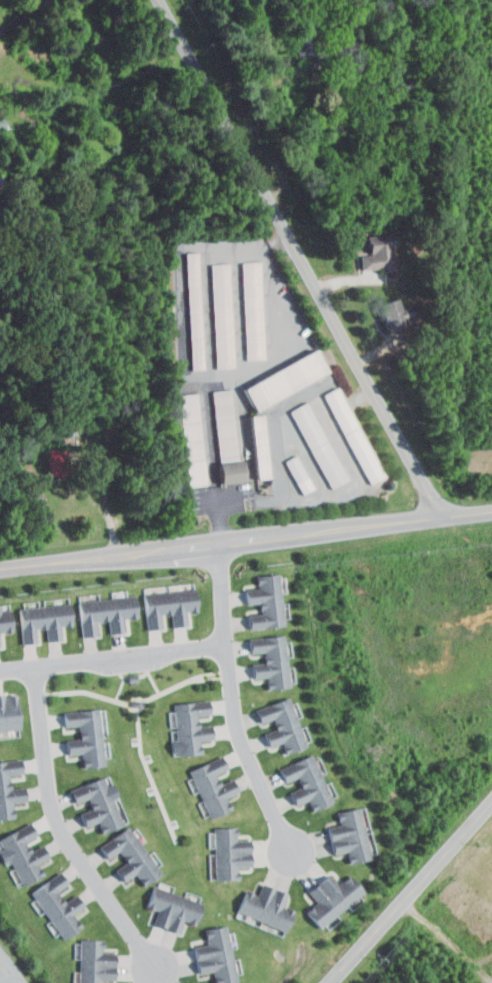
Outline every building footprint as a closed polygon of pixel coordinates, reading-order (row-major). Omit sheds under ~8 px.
[(368,239),(371,253),(361,255),(364,270),(394,265),(390,246),(395,245),(393,234),(368,239)] [(185,254),(192,370),(204,369),(197,254),(185,254)] [(242,262),(247,359),(267,358),(262,261),(242,262)] [(212,263),(217,366),(237,365),(231,262),(212,263)] [(378,306),(388,329),(408,320),(399,298),(378,306)] [(246,388),(259,411),(331,372),(318,349),(246,388)] [(325,396),(372,483),(386,476),(338,388),(325,396)] [(214,391),(220,452),(238,450),(232,389),(214,391)] [(291,412),(334,488),(351,478),(309,401),(291,412)] [(252,417),(259,479),(273,477),(265,416),(252,417)] [(72,449),(74,476),(48,477),(47,450),(72,449)] [(287,461),(304,493),(316,486),(299,455),(287,461)] [(243,460),(245,481),(222,483),(219,463),(243,460)] [(283,572),(287,624),(251,627),(250,613),(264,612),(263,602),(249,603),(248,588),(261,586),(260,574),(283,572)] [(144,594),(197,589),(199,610),(189,611),(190,624),(176,625),(174,613),(165,614),(167,628),(148,630),(144,594)] [(83,601),(135,595),(137,616),(127,617),(128,630),(114,632),(112,620),(103,621),(105,634),(86,636),(83,601)] [(19,607),(72,602),(74,623),(63,624),(65,637),(50,638),(49,626),(40,627),(41,641),(23,643),(19,607)] [(9,631),(0,632),(0,611),(7,610),(9,631)] [(287,636),(292,686),(267,688),(266,677),(255,678),(254,663),(268,662),(267,650),(253,651),(252,640),(287,636)] [(20,727),(17,694),(0,696),(0,729),(20,727)] [(292,695),(310,743),(286,753),(282,742),(272,746),(267,732),(280,727),(276,717),(261,723),(256,709),(292,695)] [(210,701),(212,714),(201,715),(202,725),(214,723),(215,738),(202,740),(203,751),(181,754),(176,705),(210,701)] [(101,710),(106,762),(85,765),(84,754),(71,755),(70,741),(82,740),(81,731),(67,732),(65,714),(101,710)] [(314,753),(336,801),(315,811),(310,801),(297,807),(290,792),(305,785),(300,775),(287,781),(281,769),(314,753)] [(190,770),(211,819),(235,808),(230,798),(241,793),(235,779),(222,784),(217,772),(227,768),(222,756),(190,770)] [(16,818),(15,803),(28,802),(27,787),(12,789),(10,773),(23,772),(22,759),(0,762),(0,819),(16,818)] [(104,777),(124,826),(104,834),(100,824),(88,829),(83,816),(94,811),(91,803),(78,808),(71,791),(104,777)] [(362,807),(374,857),(353,862),(350,851),(336,854),(330,827),(343,824),(341,812),(362,807)] [(31,825),(37,835),(28,841),(32,849),(42,843),(51,859),(42,864),(46,872),(26,884),(1,842),(31,825)] [(130,828),(160,872),(142,883),(136,874),(125,882),(117,870),(127,863),(122,855),(111,863),(100,848),(130,828)] [(217,828),(218,879),(240,879),(239,868),(256,868),(256,839),(239,839),(239,828),(217,828)] [(61,872),(70,884),(59,892),(66,903),(78,895),(86,906),(74,915),(84,928),(64,942),(30,894),(61,872)] [(310,912),(320,904),(310,892),(332,873),(341,884),(352,874),(368,892),(324,929),(310,912)] [(248,892),(261,897),(266,885),(289,894),(285,905),(296,910),(288,930),(241,911),(248,892)] [(155,887),(201,904),(194,924),(186,921),(181,933),(154,923),(158,913),(147,909),(155,887)] [(238,982),(232,982),(215,982),(213,971),(202,973),(197,948),(209,946),(206,931),(227,926),(238,982)] [(79,982),(103,982),(115,982),(118,950),(104,949),(104,943),(81,941),(79,982)]
